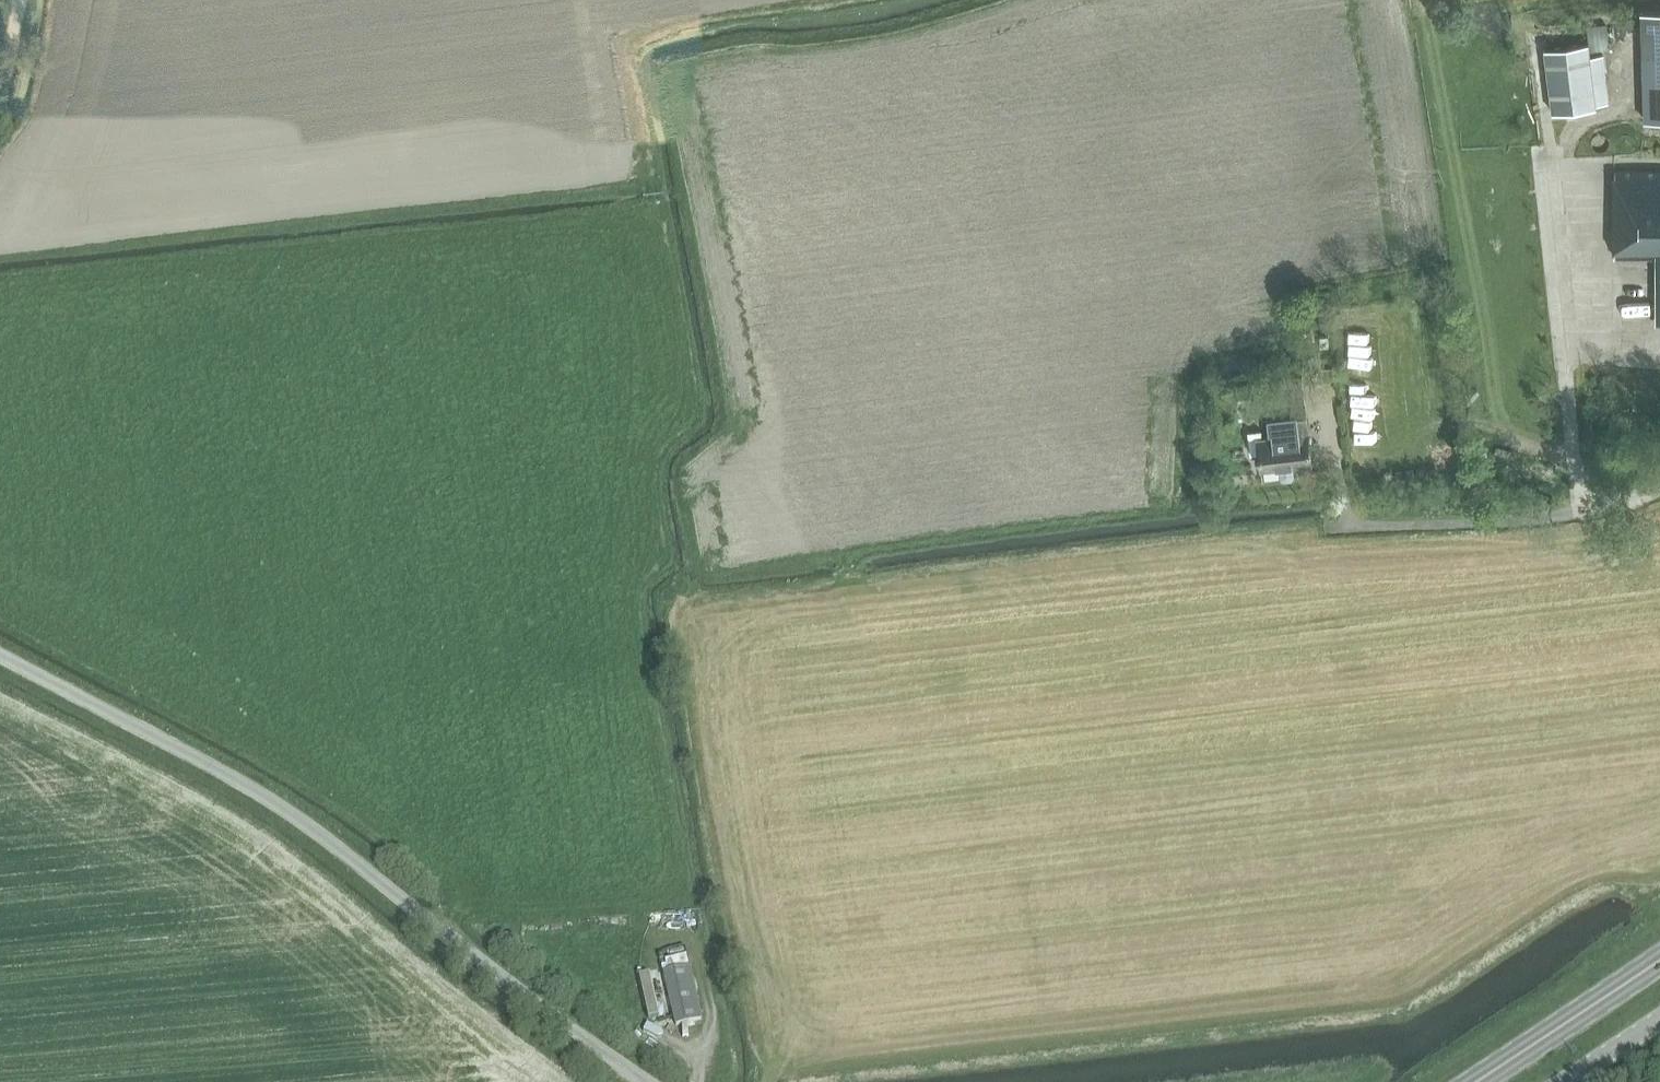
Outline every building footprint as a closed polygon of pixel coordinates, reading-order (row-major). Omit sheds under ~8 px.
[(1659,121),(1659,11),(1640,12),(1641,56),(1644,122),(1659,121)] [(1595,107),(1587,44),(1547,49),(1554,112),(1595,107)] [(1614,172),(1614,257),(1656,257),(1656,323),(1659,323),(1659,172),(1614,172)] [(1311,463),(1302,390),(1301,377),(1252,382),(1254,407),(1267,406),(1270,429),(1271,429),(1272,437),(1258,439),(1257,430),(1247,432),(1249,452),(1258,451),(1260,469),(1278,467),(1280,478),(1283,481),(1292,480),(1294,476),(1293,465),(1311,463)] [(701,1019),(689,965),(662,971),(674,1026),(701,1019)]
